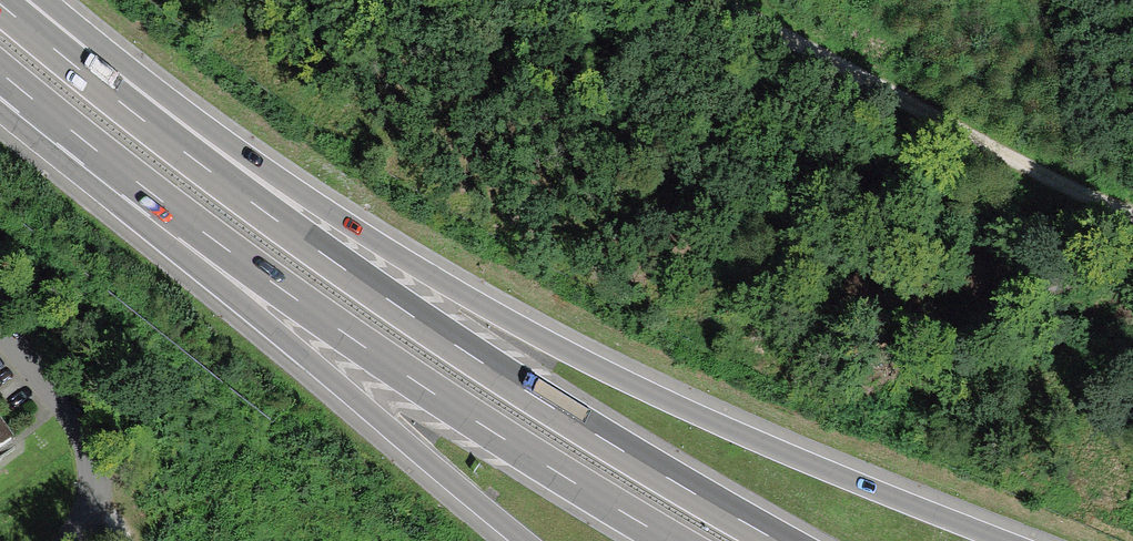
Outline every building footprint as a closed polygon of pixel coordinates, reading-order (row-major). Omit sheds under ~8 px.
[(11,448),(0,433),(0,457),(11,448)]
